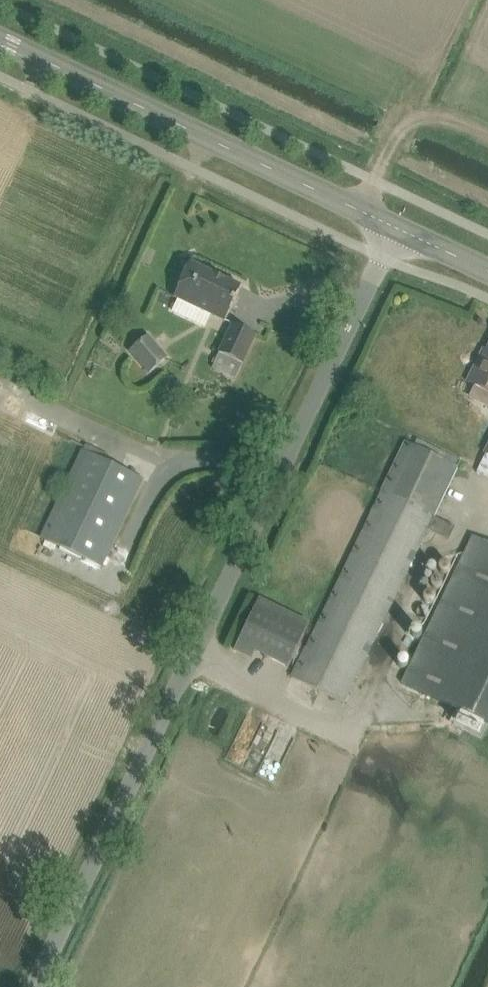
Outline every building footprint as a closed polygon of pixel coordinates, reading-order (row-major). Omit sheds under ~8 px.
[(174,297),(207,312),(225,321),(241,286),(191,263),(182,281),(174,297)] [(243,363),(257,334),(233,323),(225,341),(219,352),(212,368),(235,380),(243,363)] [(150,372),(166,358),(148,336),(131,350),(150,372)] [(486,391),(487,392),(487,349),(485,348),(468,382),(486,391)] [(425,451),(414,446),(407,442),(292,677),(310,686),(343,702),(419,546),(428,529),(447,538),(449,540),(456,527),(434,516),(458,467),(425,451)] [(82,450),(40,538),(102,568),(144,479),(82,450)] [(458,710),(452,723),(482,738),(487,726),(487,543),(473,536),(402,683),(458,710)] [(309,622),(259,598),(234,651),(251,660),(255,652),(287,668),(309,622)]
